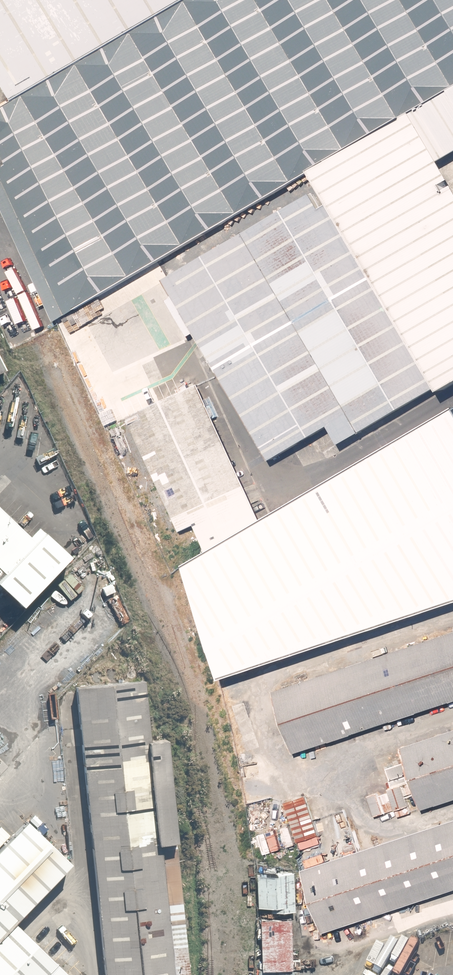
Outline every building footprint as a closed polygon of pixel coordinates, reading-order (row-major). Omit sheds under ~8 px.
[(0,102),(0,231),(42,323),(299,168),(395,111),(452,77),(452,0),(176,0),(0,102)] [(0,102),(176,0),(0,0),(0,101),(0,102)] [(395,111),(423,157),(452,139),(452,77),(395,111)] [(311,189),(427,385),(452,369),(452,209),(423,157),(395,111),(299,168),(311,189)] [(427,386),(311,189),(153,282),(257,458),(316,423),(328,444),(427,386)] [(262,521),(199,383),(128,416),(180,532),(195,525),(208,552),(262,521)] [(190,561),(225,676),(452,601),(452,409),(262,521),(208,552),(190,561)] [(20,543),(0,524),(0,564),(20,543)] [(7,604),(56,553),(32,530),(20,543),(0,564),(0,598),(7,604)] [(277,692),(298,754),(452,702),(452,634),(277,692)] [(142,678),(76,685),(104,974),(171,974),(142,678)] [(452,801),(452,732),(404,748),(425,810),(452,801)] [(322,835),(309,796),(287,803),(300,842),(322,835)] [(12,919),(70,858),(28,818),(0,847),(0,931),(12,919)] [(306,870),(326,933),(452,891),(452,822),(306,870)] [(298,884),(268,883),(265,934),(295,935),(298,884)] [(12,919),(0,931),(0,974),(70,974),(12,919)]
